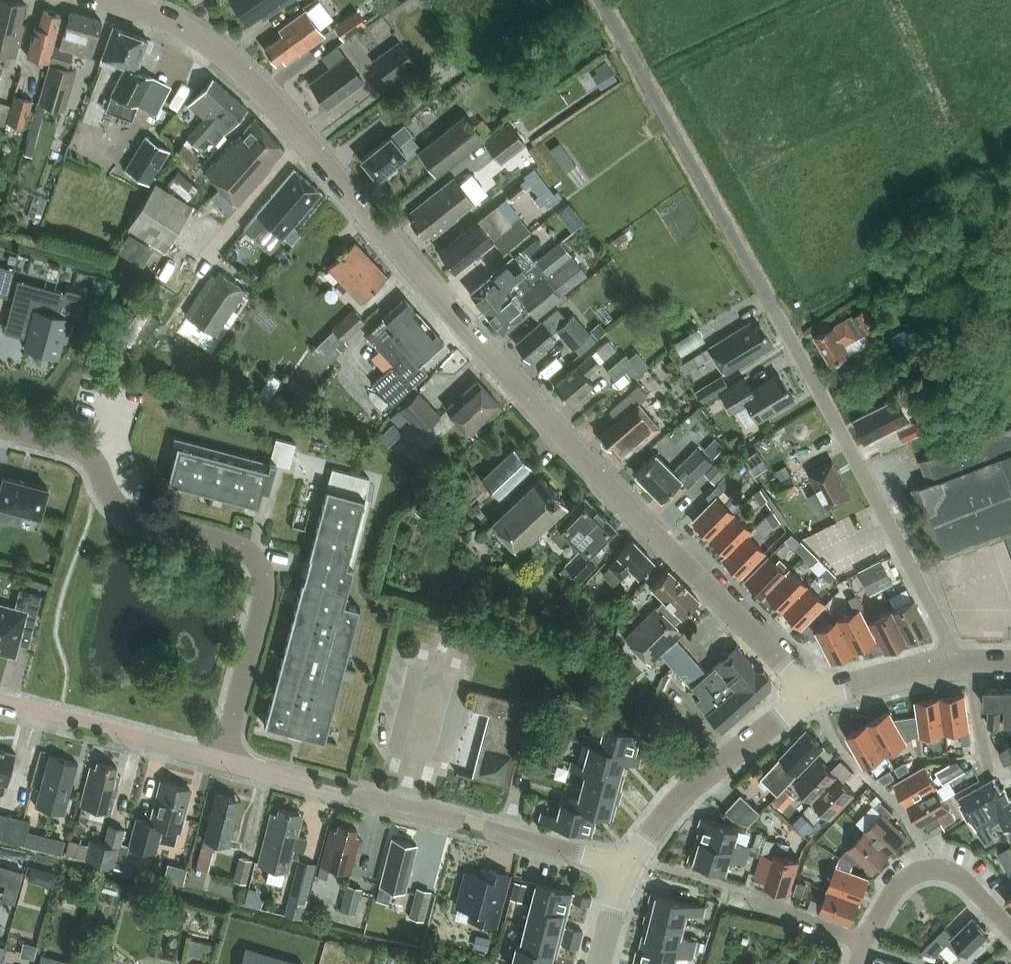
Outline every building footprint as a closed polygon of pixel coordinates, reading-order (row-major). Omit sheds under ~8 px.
[(25,3),(11,0),(0,0),(0,53),(16,56),(22,28),(20,25),(25,3)] [(289,0),(230,0),(247,24),(269,8),(272,12),(289,0)] [(355,8),(332,23),(342,37),(365,21),(355,8)] [(302,52),(325,35),(306,9),(279,30),(282,34),(264,48),(275,62),(282,57),(285,62),(296,54),(302,52)] [(27,54),(49,60),(53,45),(62,15),(44,10),(38,31),(34,30),(27,54)] [(101,19),(70,10),(60,47),(53,45),(49,60),(69,66),(73,51),(90,56),(101,19)] [(137,104),(152,75),(136,69),(148,38),(114,26),(100,63),(114,68),(116,63),(125,67),(111,94),(137,104)] [(388,81),(414,63),(398,42),(373,60),(388,81)] [(327,107),(363,81),(345,56),(310,82),(327,107)] [(49,63),(38,103),(46,106),(61,110),(72,69),(49,63)] [(600,88),(614,80),(606,68),(593,77),(600,88)] [(206,120),(229,92),(211,77),(188,103),(204,117),(206,120)] [(186,137),(196,146),(214,126),(223,134),(246,108),(229,92),(206,120),(204,117),(186,137)] [(111,94),(105,110),(132,119),(137,104),(111,94)] [(33,100),(16,95),(8,121),(26,126),(33,100)] [(0,105),(0,127),(3,128),(9,108),(0,105)] [(437,175),(483,138),(464,113),(417,150),(437,175)] [(219,185),(268,131),(256,117),(234,141),(232,139),(204,170),(219,185)] [(501,163),(526,144),(508,121),(483,141),(501,163)] [(398,145),(411,134),(403,124),(360,159),(376,178),(405,154),(398,145)] [(268,131),(219,185),(237,204),(270,167),(270,162),(284,147),(268,131)] [(148,181),(168,149),(144,134),(124,166),(148,181)] [(195,155),(181,143),(173,152),(187,164),(195,155)] [(576,165),(560,144),(551,151),(566,172),(576,165)] [(195,185),(175,168),(165,181),(184,197),(195,185)] [(521,180),(504,193),(510,200),(525,188),(526,189),(528,187),(529,188),(531,186),(537,194),(532,198),(539,207),(544,204),(547,208),(557,200),(532,168),(519,178),(521,180)] [(283,236),(291,244),(301,232),(292,224),(310,203),(308,201),(318,189),(294,169),(250,221),(251,222),(244,230),(254,238),(267,223),(282,236),(283,236)] [(431,235),(473,203),(454,179),(412,211),(416,216),(411,220),(422,235),(428,230),(431,235)] [(165,250),(193,205),(155,182),(128,227),(165,250)] [(481,250),(522,220),(505,199),(478,221),(477,220),(440,251),(442,254),(441,257),(445,261),(448,261),(456,271),(474,256),(477,257),(481,253),(481,250)] [(124,252),(143,263),(153,246),(134,235),(124,252)] [(536,238),(524,247),(528,253),(540,243),(536,238)] [(360,301),(386,276),(354,241),(327,266),(341,281),(347,288),(360,301)] [(508,291),(484,310),(501,331),(529,308),(535,316),(559,296),(558,295),(585,273),(559,241),(535,261),(525,270),(511,281),(511,282),(509,284),(505,288),(508,291)] [(513,255),(499,267),(511,281),(525,270),(535,261),(528,253),(524,247),(514,256),(513,255)] [(0,268),(0,294),(7,296),(14,269),(1,265),(0,268)] [(499,267),(469,291),(484,310),(508,291),(505,288),(509,284),(511,282),(511,281),(499,267)] [(215,333),(245,288),(219,271),(216,276),(211,273),(185,312),(215,333)] [(18,278),(9,309),(32,316),(33,316),(29,330),(27,337),(24,346),(58,356),(62,340),(65,340),(71,318),(69,317),(59,314),(66,292),(18,278)] [(341,281),(336,285),(343,292),(347,288),(341,281)] [(381,321),(366,334),(380,350),(393,365),(385,372),(372,384),(391,404),(412,385),(426,372),(419,364),(443,342),(403,298),(382,317),(383,319),(381,321)] [(141,304),(119,338),(130,345),(138,332),(148,338),(160,318),(151,312),(151,311),(141,304)] [(573,314),(567,319),(557,307),(542,320),(542,319),(515,342),(529,359),(556,336),(552,332),(555,329),(572,349),(590,333),(573,314)] [(365,321),(353,308),(313,347),(315,349),(314,350),(315,351),(314,353),(325,365),(347,344),(345,341),(365,321)] [(866,309),(846,320),(835,325),(816,336),(831,364),(850,353),(845,343),(876,326),(866,309)] [(905,328),(889,336),(898,354),(922,341),(920,338),(927,335),(920,322),(919,323),(916,317),(903,323),(905,328)] [(725,374),(772,344),(759,323),(753,327),(749,321),(708,347),(725,374)] [(599,322),(590,330),(598,338),(607,331),(599,322)] [(706,325),(681,340),(688,351),(713,337),(706,325)] [(607,339),(595,349),(603,358),(615,348),(607,339)] [(625,354),(607,370),(615,379),(626,369),(633,376),(648,363),(637,350),(628,357),(625,354)] [(702,351),(681,364),(686,372),(707,359),(702,351)] [(586,375),(600,363),(591,354),(578,365),(578,364),(554,385),(569,403),(593,382),(586,375)] [(173,362),(170,371),(182,376),(186,367),(173,362)] [(757,421),(794,398),(778,373),(751,389),(744,377),(720,392),(731,412),(746,403),(757,421)] [(720,374),(694,390),(701,401),(727,385),(720,374)] [(483,417),(498,403),(477,380),(446,408),(469,433),(485,419),(483,417)] [(660,428),(638,402),(647,395),(639,385),(608,411),(617,421),(599,436),(601,437),(600,441),(604,446),(608,446),(620,458),(633,447),(635,449),(660,428)] [(439,415),(418,392),(391,418),(399,427),(407,419),(420,433),(439,415)] [(286,393),(282,406),(298,410),(302,397),(286,393)] [(865,442),(910,419),(899,397),(854,420),(865,442)] [(927,430),(921,418),(899,429),(905,441),(927,430)] [(1000,534),(1010,530),(1010,533),(1010,424),(920,459),(928,481),(912,487),(939,558),(1000,534)] [(289,466),(296,443),(276,437),(270,461),(289,466)] [(178,443),(168,480),(259,504),(264,488),(270,490),(276,468),(178,443)] [(498,496),(531,465),(513,446),(481,476),(498,496)] [(695,478),(712,462),(697,447),(673,471),(655,453),(636,472),(661,498),(682,477),(681,476),(687,470),(695,478)] [(703,473),(713,483),(728,469),(718,459),(703,473)] [(828,508),(852,495),(832,459),(809,471),(828,508)] [(741,461),(736,467),(742,472),(747,467),(741,461)] [(332,468),(266,725),(327,740),(361,607),(345,603),(355,566),(348,564),(370,477),(332,468)] [(48,487),(3,475),(0,488),(0,504),(41,515),(48,487)] [(490,522),(502,534),(517,550),(567,503),(558,494),(559,493),(551,484),(550,485),(540,475),(490,522)] [(798,487),(791,475),(776,483),(783,496),(798,487)] [(709,537),(733,513),(723,502),(729,496),(718,485),(706,497),(711,502),(692,520),(709,537)] [(762,488),(754,493),(761,504),(769,499),(762,488)] [(549,533),(550,534),(560,544),(565,538),(575,547),(577,545),(580,548),(564,564),(580,579),(597,562),(589,554),(615,527),(583,496),(556,523),(558,525),(549,533)] [(773,510),(765,515),(772,526),(780,521),(773,510)] [(726,554),(746,534),(750,530),(733,513),(709,537),(726,554)] [(726,554),(722,558),(740,576),(764,551),(746,534),(726,554)] [(799,539),(793,545),(802,554),(808,548),(799,539)] [(618,556),(609,565),(610,566),(620,578),(630,568),(638,576),(654,562),(633,540),(617,555),(618,556)] [(808,548),(802,554),(811,564),(817,558),(808,548)] [(786,574),(785,573),(768,556),(744,580),(762,598),(766,593),(786,574)] [(880,560),(868,566),(880,589),(891,583),(880,560)] [(826,566),(819,572),(828,581),(835,575),(826,566)] [(868,566),(857,572),(869,594),(880,589),(868,566)] [(663,599),(625,638),(649,662),(658,654),(674,637),(681,631),(674,623),(698,599),(668,569),(651,586),(663,599)] [(766,593),(783,610),(807,586),(790,569),(785,573),(786,574),(766,593)] [(807,586),(783,610),(801,628),(806,622),(825,604),(807,586)] [(14,654),(17,642),(27,602),(39,606),(42,594),(20,588),(14,609),(0,605),(0,650),(14,654)] [(854,611),(836,620),(852,650),(873,639),(858,609),(862,607),(855,594),(847,598),(854,611)] [(927,629),(911,598),(890,609),(906,639),(927,629)] [(884,651),(906,639),(890,609),(868,620),(884,651)] [(806,622),(801,628),(812,639),(818,636),(831,661),(852,650),(836,620),(815,631),(806,622)] [(674,637),(658,654),(689,689),(692,686),(700,695),(694,700),(720,729),(769,686),(770,677),(763,669),(754,670),(748,658),(738,646),(706,673),(674,637)] [(987,688),(991,705),(1006,706),(1006,723),(1010,723),(1010,688),(987,688)] [(509,786),(530,703),(477,689),(472,709),(488,713),(472,776),(509,786)] [(965,694),(941,697),(945,732),(961,730),(963,744),(972,743),(965,694)] [(918,715),(907,716),(914,736),(945,732),(941,697),(917,701),(918,715)] [(1001,726),(1002,709),(991,708),(990,726),(1001,726)] [(891,710),(869,722),(886,752),(914,736),(907,716),(895,718),(891,710)] [(869,722),(848,734),(865,764),(886,752),(869,722)] [(640,741),(642,734),(604,724),(599,738),(585,734),(582,743),(588,744),(583,764),(572,760),(569,769),(585,773),(578,799),(563,794),(557,815),(542,811),(539,819),(591,833),(595,819),(597,819),(598,813),(611,817),(615,802),(617,803),(621,790),(618,789),(622,774),(618,773),(622,760),(637,764),(640,756),(633,754),(637,740),(640,741)] [(761,778),(778,794),(824,745),(806,729),(761,778)] [(1010,742),(1000,749),(1005,761),(1006,761),(1010,759),(1010,742)] [(16,753),(0,749),(0,784),(7,786),(16,753)] [(40,806),(65,812),(65,811),(78,763),(49,755),(35,804),(40,806)] [(813,801),(847,765),(841,759),(831,770),(820,759),(796,784),(813,801)] [(910,768),(906,761),(894,768),(899,775),(910,768)] [(110,811),(119,776),(115,774),(117,767),(99,763),(97,770),(91,768),(82,804),(110,811)] [(831,818),(855,793),(843,781),(853,771),(847,765),(813,801),(831,818)] [(908,804),(938,786),(925,765),(895,782),(908,804)] [(895,777),(891,769),(878,777),(884,783),(895,777)] [(957,785),(953,778),(946,782),(938,786),(908,804),(920,825),(925,822),(929,829),(942,822),(938,815),(950,807),(941,793),(945,791),(949,798),(960,791),(957,785)] [(995,778),(981,786),(1000,819),(1000,820),(1006,831),(1010,828),(1010,798),(1005,787),(1001,789),(995,778)] [(129,846),(132,847),(154,853),(162,825),(180,830),(191,790),(162,782),(151,822),(136,818),(129,846)] [(988,827),(1000,820),(1000,819),(981,786),(959,798),(970,818),(971,819),(978,831),(987,844),(995,839),(988,827)] [(785,788),(774,800),(784,810),(795,798),(785,788)] [(207,872),(216,842),(228,845),(233,829),(236,827),(237,823),(235,819),(240,799),(216,793),(204,839),(195,868),(207,872)] [(760,812),(741,794),(725,811),(732,817),(748,824),(760,812)] [(877,794),(870,801),(874,804),(876,806),(881,800),(882,799),(877,794)] [(865,829),(891,854),(908,836),(888,817),(894,812),(881,800),(876,806),(882,812),(865,829)] [(258,865),(288,873),(303,814),(279,808),(277,814),(271,813),(258,865)] [(0,814),(0,837),(2,838),(9,816),(0,814)] [(802,814),(794,822),(805,833),(813,825),(802,814)] [(9,816),(2,838),(24,844),(30,822),(9,816)] [(702,817),(696,838),(749,854),(751,846),(736,841),(740,828),(702,817)] [(355,859),(356,855),(355,852),(359,837),(355,836),(356,829),(338,824),(336,831),(330,829),(317,876),(327,879),(330,867),(349,873),(353,860),(355,859)] [(129,846),(119,843),(122,830),(110,827),(105,844),(88,839),(83,859),(123,870),(126,857),(129,846)] [(874,871),(891,854),(865,829),(841,855),(854,864),(859,858),(874,871)] [(412,872),(413,868),(411,864),(416,844),(392,838),(376,901),(387,904),(392,887),(404,890),(409,874),(412,872)] [(696,838),(689,859),(726,871),(730,858),(746,863),(749,854),(696,838)] [(775,840),(771,854),(775,856),(776,851),(787,855),(790,844),(775,840)] [(759,864),(755,876),(762,878),(767,880),(766,884),(790,892),(800,859),(787,855),(776,851),(775,856),(771,854),(769,854),(767,853),(763,852),(759,864)] [(851,871),(854,864),(841,855),(828,889),(861,901),(869,878),(851,871)] [(251,859),(239,856),(232,879),(245,883),(251,859)] [(123,870),(122,872),(131,874),(135,860),(126,857),(123,870)] [(299,859),(290,893),(294,895),(292,904),(304,907),(316,864),(299,859)] [(173,861),(171,876),(190,879),(192,864),(173,861)] [(18,887),(24,870),(0,863),(0,882),(18,887)] [(53,886),(57,872),(32,866),(28,879),(53,886)] [(509,873),(490,868),(488,878),(467,872),(458,906),(479,911),(483,917),(481,922),(495,925),(509,873)] [(514,880),(510,898),(522,901),(527,883),(514,880)] [(536,882),(530,903),(566,913),(569,900),(589,905),(591,896),(536,882)] [(806,884),(798,882),(794,893),(802,896),(806,884)] [(362,889),(346,885),(340,909),(355,913),(362,889)] [(431,891),(416,887),(408,916),(423,920),(431,891)] [(852,924),(861,901),(828,889),(821,907),(801,899),(800,904),(852,924)] [(68,891),(67,901),(79,904),(81,893),(68,891)] [(256,893),(247,891),(244,903),(253,905),(256,893)] [(649,914),(685,923),(688,911),(704,915),(706,906),(652,893),(651,899),(653,900),(649,914)] [(530,903),(525,925),(580,939),(582,930),(563,925),(566,913),(530,903)] [(647,921),(644,936),(695,949),(697,940),(682,936),(685,923),(649,914),(647,914),(645,920),(647,921)] [(980,942),(988,933),(973,917),(953,937),(944,928),(920,951),(933,956),(946,943),(959,956),(964,952),(970,958),(983,945),(980,942)] [(520,945),(519,945),(552,954),(551,954),(555,955),(559,943),(578,947),(580,939),(525,925),(520,945)] [(690,926),(688,933),(696,936),(698,929),(690,926)] [(476,934),(473,947),(488,951),(491,938),(476,934)] [(636,956),(667,963),(675,963),(678,953),(693,957),(695,949),(644,936),(640,950),(638,950),(636,956)] [(25,942),(22,956),(34,959),(37,945),(25,942)] [(511,963),(549,963),(551,954),(552,954),(519,945),(520,945),(516,944),(511,963)] [(241,963),(304,963),(304,962),(246,945),(241,963)]
